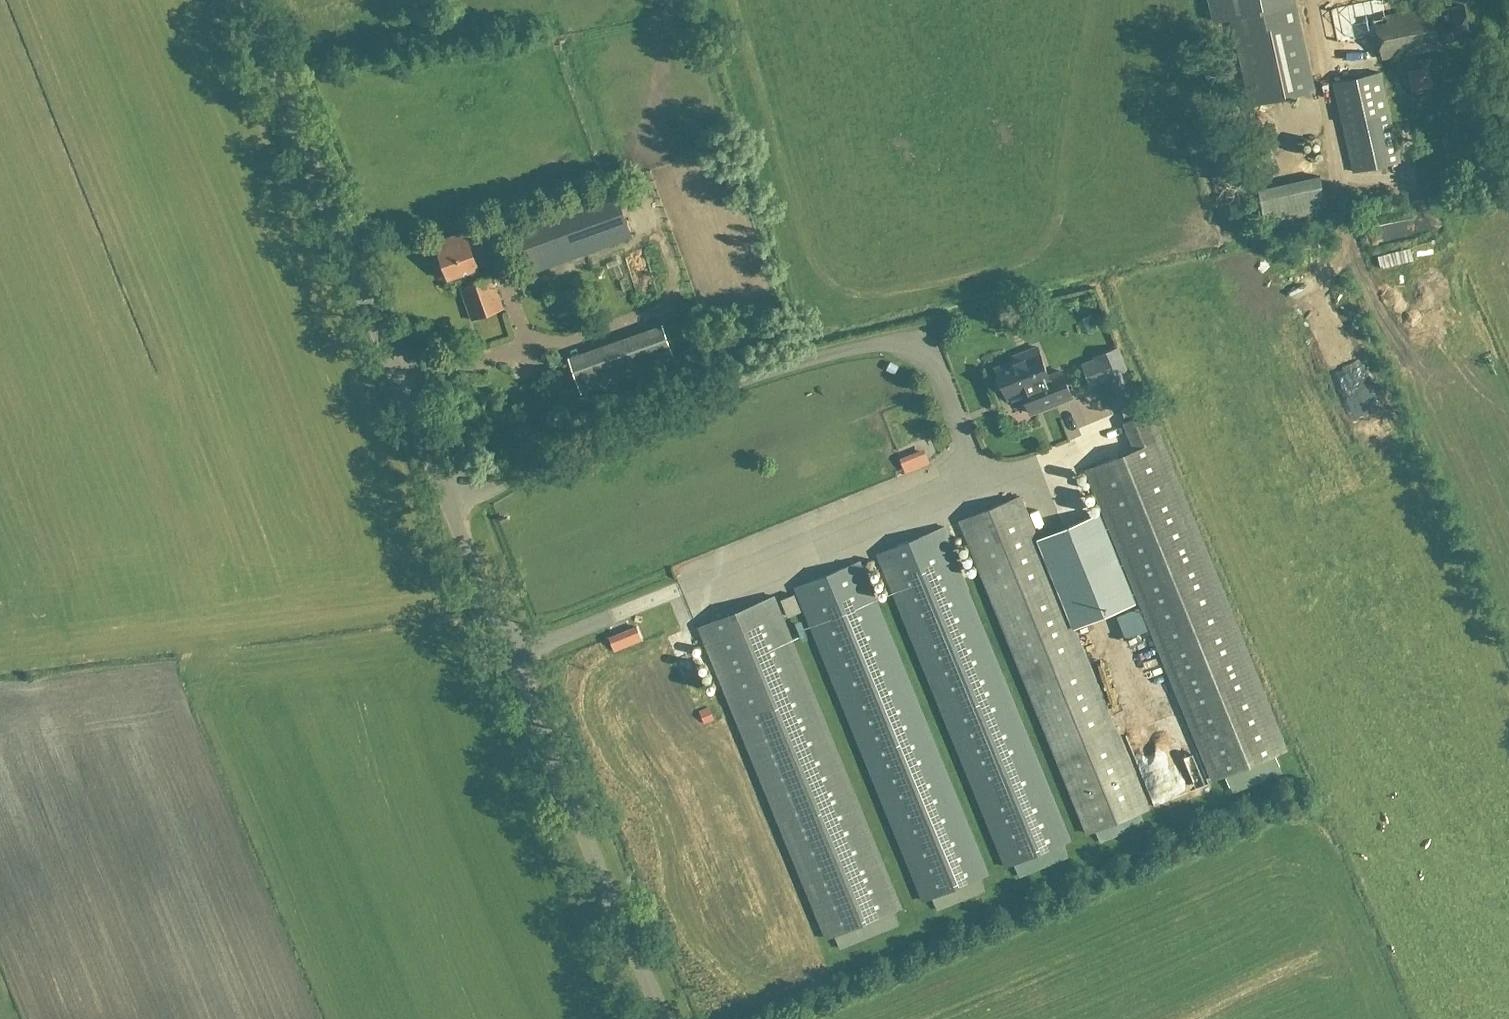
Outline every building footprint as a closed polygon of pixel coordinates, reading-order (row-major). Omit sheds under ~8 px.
[(1313,92),(1292,0),(1212,0),(1217,22),(1229,19),(1249,107),(1313,92)] [(1381,1),(1331,11),(1336,37),(1375,30),(1381,59),(1441,48),(1440,42),(1469,37),(1463,6),(1434,11),(1433,8),(1384,17),(1381,1)] [(1433,67),(1413,70),(1408,87),(1424,99),(1439,95),(1444,81),(1433,67)] [(1370,77),(1369,70),(1331,79),(1352,173),(1399,162),(1379,75),(1370,77)] [(613,187),(507,225),(526,276),(631,238),(613,187)] [(437,243),(439,249),(437,250),(438,253),(432,255),(437,267),(443,265),(448,278),(463,273),(468,285),(461,288),(473,319),(472,319),(473,320),(504,308),(503,307),(496,289),(497,289),(492,275),(482,279),(478,267),(490,262),(478,230),(465,235),(464,232),(437,243)] [(573,356),(583,374),(602,364),(591,346),(573,356)] [(995,369),(1007,399),(1024,392),(1027,399),(1024,400),(1030,414),(1071,397),(1061,372),(1048,377),(1036,348),(1011,358),(1012,362),(995,369)] [(1116,349),(1095,357),(1106,383),(1126,375),(1116,349)] [(1151,412),(1124,423),(1136,450),(1087,470),(1214,782),(1224,778),(1229,789),(1280,768),(1275,757),(1289,752),(1151,412)] [(906,471),(927,462),(922,451),(901,459),(906,471)] [(1036,539),(1019,497),(959,522),(1087,834),(1095,831),(1100,843),(1144,826),(1138,813),(1147,810),(1073,629),(1134,604),(1097,514),(1036,539)] [(1067,859),(1061,845),(1071,841),(942,529),(876,556),(1004,868),(1013,865),(1018,879),(1067,859)] [(859,562),(793,589),(922,902),(931,898),(936,911),(984,892),(979,878),(988,875),(859,562)] [(898,926),(893,914),(902,910),(773,596),(699,627),(827,941),(834,938),(839,950),(898,926)] [(782,600),(788,616),(799,611),(793,596),(782,600)] [(1115,617),(1125,640),(1146,631),(1137,608),(1115,617)] [(1157,724),(1127,738),(1160,808),(1211,785),(1200,760),(1178,770),(1157,724)]
